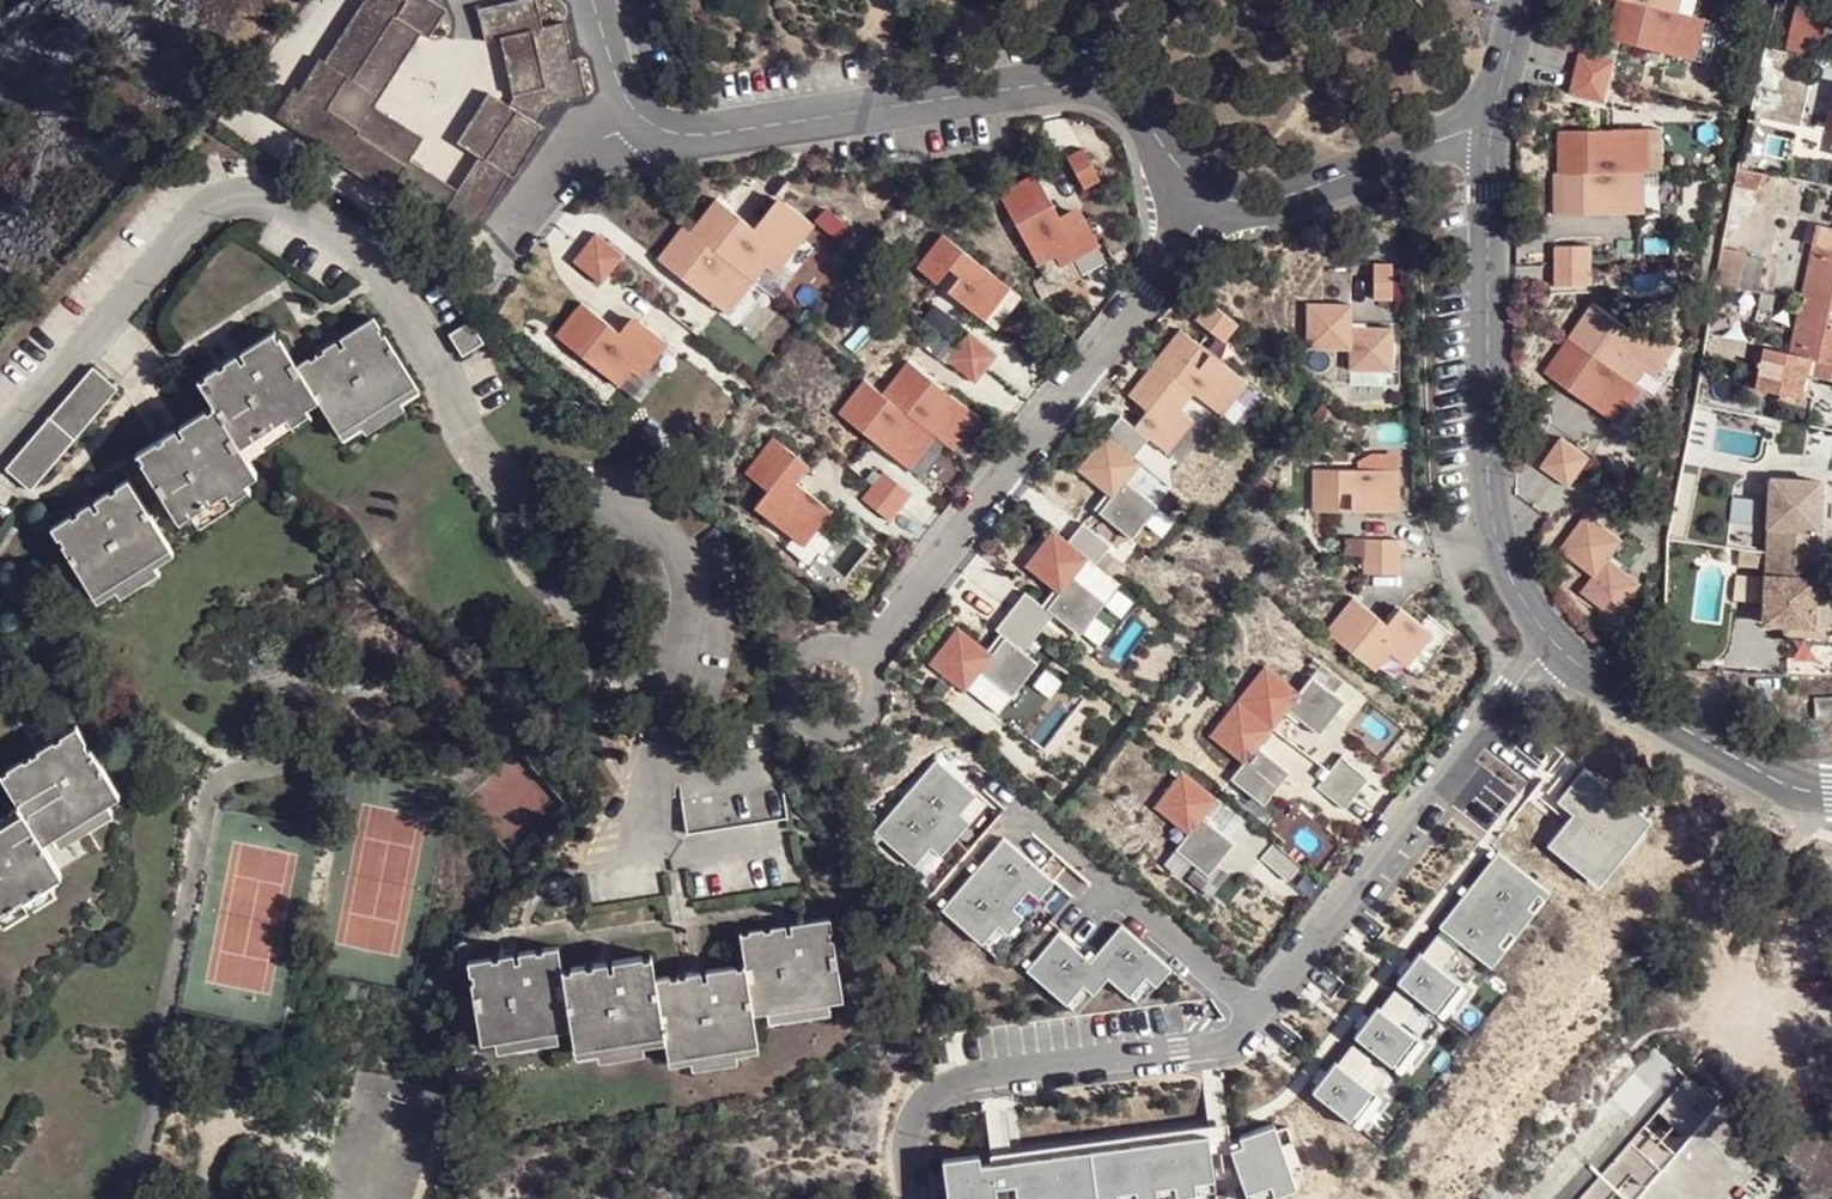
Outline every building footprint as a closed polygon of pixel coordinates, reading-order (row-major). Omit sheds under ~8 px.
[(387,194),(391,188),(406,164),(409,160),(423,138),(374,107),(421,34),(428,38),(446,8),(433,0),(363,0),(324,60),(320,57),(299,89),(294,86),(276,115),(342,157),(339,162),(355,173),(387,194)] [(505,56),(537,48),(569,41),(564,21),(543,27),(536,0),(517,0),(479,8),(486,40),(500,37),(505,56)] [(1656,0),(1614,0),(1607,34),(1693,55),(1703,10),(1681,5),(1656,0)] [(1828,4),(1810,0),(1794,0),(1782,46),(1816,54),(1828,4)] [(406,164),(391,188),(408,199),(440,219),(438,222),(466,239),(508,173),(513,177),(544,128),(537,123),(550,104),(588,95),(579,57),(573,58),(569,41),(537,48),(505,56),(515,99),(510,106),(488,92),(457,141),(479,155),(459,189),(457,191),(409,160),(406,164)] [(1610,76),(1615,54),(1577,45),(1572,68),(1610,76)] [(1767,48),(1764,64),(1783,68),(1787,53),(1767,48)] [(1796,54),(1787,53),(1783,68),(1792,70),(1796,54)] [(1606,96),(1610,76),(1572,68),(1567,88),(1606,96)] [(1662,125),(1557,128),(1557,169),(1644,167),(1663,166),(1662,125)] [(1102,173),(1081,141),(1064,151),(1083,184),(1102,173)] [(1644,167),(1557,169),(1551,169),(1552,212),(1646,209),(1644,167)] [(1740,168),(1736,186),(1758,190),(1761,172),(1740,168)] [(1057,210),(1034,169),(996,191),(1036,261),(1052,252),(1059,263),(1100,240),(1076,199),(1057,210)] [(683,226),(657,259),(691,286),(697,281),(703,287),(699,292),(727,314),(766,265),(775,273),(814,223),(786,201),(760,234),(715,199),(690,232),(683,226)] [(1802,300),(1831,307),(1831,229),(1818,226),(1802,300)] [(1010,282),(940,228),(913,262),(933,278),(945,264),(956,272),(944,287),(983,318),(1010,282)] [(595,234),(572,261),(601,283),(622,256),(595,234)] [(1552,239),(1553,259),(1591,259),(1591,239),(1552,239)] [(1723,247),(1716,284),(1731,287),(1739,288),(1745,253),(1746,250),(1723,247)] [(1745,253),(1739,288),(1758,292),(1765,256),(1745,253)] [(1392,296),(1391,258),(1371,259),(1371,297),(1392,296)] [(1592,280),(1591,259),(1553,259),(1553,280),(1592,280)] [(1716,284),(1712,310),(1726,313),(1731,287),(1716,284)] [(1775,295),(1762,293),(1756,322),(1770,325),(1775,295)] [(1238,316),(1208,296),(1194,314),(1223,336),(1238,316)] [(1350,322),(1350,297),(1303,298),(1303,345),(1350,345),(1350,322)] [(1633,326),(1591,299),(1566,333),(1634,381),(1646,364),(1656,371),(1684,334),(1646,308),(1633,326)] [(1802,300),(1791,352),(1766,347),(1758,387),(1804,397),(1808,374),(1811,358),(1820,360),(1818,376),(1831,379),(1831,307),(1802,300)] [(580,303),(554,336),(618,386),(630,371),(640,378),(667,343),(639,321),(625,338),(580,303)] [(338,432),(414,382),(384,335),(382,337),(377,329),(379,327),(373,318),(340,339),(343,344),(338,346),(334,341),(324,348),(322,349),(323,352),(310,360),(308,358),(297,366),(279,338),(277,340),(272,332),(241,352),(245,359),(240,362),(236,355),(231,359),(224,363),(225,365),(218,369),(216,367),(203,374),(204,377),(200,379),(198,378),(196,379),(214,406),(206,410),(206,409),(179,426),(183,433),(180,434),(176,428),(167,433),(162,436),(163,438),(157,442),(156,441),(138,453),(143,460),(142,461),(178,519),(190,512),(224,489),(230,497),(247,486),(243,481),(256,473),(238,445),(252,437),(284,416),(290,423),(309,413),(306,407),(317,400),(338,432)] [(483,340),(470,319),(449,333),(462,353),(483,340)] [(1391,321),(1350,322),(1350,345),(1350,365),(1391,365),(1391,321)] [(1178,325),(1153,357),(1191,387),(1223,412),(1249,378),(1178,325)] [(966,331),(957,343),(987,367),(997,355),(966,331)] [(1634,381),(1566,333),(1542,368),(1617,422),(1642,387),(1634,381)] [(987,367),(957,343),(945,359),(975,382),(987,367)] [(906,357),(879,390),(935,433),(952,446),(978,412),(906,357)] [(1118,412),(1104,430),(1131,451),(1147,431),(1179,456),(1205,422),(1179,403),(1191,387),(1153,357),(1125,390),(1145,405),(1131,422),(1118,412)] [(1808,374),(1818,376),(1820,360),(1811,358),(1808,374)] [(29,485),(114,385),(90,365),(4,465),(29,485)] [(879,390),(861,376),(833,411),(908,469),(935,433),(879,390)] [(1103,428),(1075,464),(1110,492),(1097,509),(1130,535),(1153,501),(1125,479),(1140,458),(1131,451),(1104,430),(1103,428)] [(806,460),(771,433),(742,469),(765,487),(751,504),(802,543),(832,506),(795,475),(806,460)] [(1576,445),(1559,433),(1539,463),(1556,475),(1576,445)] [(1590,453),(1576,445),(1556,475),(1569,484),(1590,453)] [(1400,506),(1399,465),(1311,467),(1311,509),(1338,509),(1337,488),(1350,488),(1350,507),(1400,506)] [(902,505),(912,491),(881,468),(871,483),(902,505)] [(94,591),(171,542),(129,477),(117,484),(118,486),(112,489),(111,488),(96,498),(100,504),(95,507),(91,501),(87,503),(78,510),(79,512),(73,516),(72,515),(53,526),(58,534),(61,533),(66,541),(63,542),(94,591)] [(1773,478),(1770,550),(1820,552),(1821,481),(1773,478)] [(902,505),(871,483),(860,497),(889,519),(902,505)] [(1624,536),(1586,508),(1558,546),(1593,572),(1580,589),(1615,615),(1641,579),(1609,556),(1624,536)] [(1080,518),(1065,537),(1087,552),(1095,558),(1108,540),(1080,518)] [(1023,589),(1008,608),(1038,632),(1053,609),(1077,628),(1100,597),(1070,574),(1087,552),(1065,537),(1049,525),(1023,560),(1054,586),(1041,603),(1023,589)] [(1362,556),(1401,555),(1401,537),(1362,538),(1362,556)] [(1739,566),(1769,568),(1770,550),(1741,546),(1739,566)] [(1820,552),(1770,550),(1769,568),(1767,622),(1788,622),(1817,624),(1818,585),(1820,552)] [(1401,571),(1401,555),(1362,556),(1363,572),(1401,571)] [(1817,624),(1788,622),(1787,630),(1824,631),(1825,586),(1818,585),(1817,624)] [(1385,618),(1352,593),(1324,629),(1374,668),(1387,650),(1407,665),(1433,628),(1398,601),(1385,618)] [(986,647),(955,622),(928,657),(963,686),(979,665),(1011,690),(1036,658),(1025,648),(1038,632),(1008,608),(994,625),(1000,630),(986,647)] [(1817,647),(1816,670),(1831,671),(1831,648),(1817,647)] [(1299,688),(1263,661),(1236,698),(1271,725),(1286,705),(1316,729),(1341,695),(1311,673),(1299,688)] [(1812,695),(1810,718),(1831,719),(1831,696),(1812,695)] [(1271,725),(1236,698),(1209,732),(1243,759),(1229,778),(1262,802),(1287,769),(1256,746),(1271,725)] [(107,802),(119,794),(89,748),(86,750),(82,743),(85,741),(76,725),(60,736),(61,738),(54,742),(52,741),(42,747),(36,751),(38,753),(24,760),(23,759),(6,769),(8,772),(1,777),(23,812),(0,826),(0,908),(21,896),(23,898),(48,881),(99,850),(84,828),(60,843),(55,835),(107,802)] [(468,789),(503,847),(562,812),(527,754),(468,789)] [(1367,775),(1340,754),(1329,768),(1357,789),(1367,775)] [(1498,779),(1496,758),(1475,761),(1478,782),(1498,779)] [(1502,789),(1528,814),(1553,789),(1527,763),(1502,789)] [(1648,810),(1583,763),(1554,803),(1572,816),(1547,850),(1601,890),(1651,823),(1643,817),(1648,810)] [(937,764),(876,833),(916,868),(932,850),(941,857),(970,825),(960,816),(976,799),(937,764)] [(1217,794),(1181,767),(1153,802),(1188,830),(1174,848),(1207,872),(1231,839),(1200,816),(1217,794)] [(1357,789),(1329,768),(1315,785),(1344,807),(1357,789)] [(784,782),(681,797),(687,833),(789,816),(784,782)] [(112,811),(107,802),(55,835),(60,843),(84,828),(112,811)] [(1004,838),(939,911),(982,949),(1000,929),(1007,936),(1022,919),(1013,912),(1031,891),(1042,901),(1057,884),(1004,838)] [(1300,861),(1274,840),(1260,856),(1287,878),(1300,861)] [(1551,894),(1498,852),(1439,928),(1492,969),(1551,894)] [(48,881),(23,898),(21,896),(0,908),(0,920),(3,924),(55,892),(48,881)] [(557,1039),(555,1028),(570,1025),(573,1048),(574,1054),(596,1050),(598,1057),(642,1049),(641,1043),(665,1039),(668,1056),(669,1063),(690,1060),(691,1065),(736,1059),(735,1052),(758,1048),(757,1041),(753,1013),(767,1011),(769,1022),(831,1012),(829,1000),(842,998),(833,938),(829,938),(828,932),(832,931),(830,918),(790,924),(791,932),(787,933),(785,926),(771,927),(771,930),(763,931),(763,929),(749,931),(749,934),(739,936),(744,966),(735,968),(734,966),(706,969),(707,978),(701,979),(699,971),(685,974),(685,977),(670,979),(670,976),(655,979),(651,957),(643,959),(642,956),(611,961),(612,969),(607,969),(606,961),(591,964),(591,966),(585,967),(584,964),(570,967),(570,970),(561,971),(557,946),(542,949),(543,951),(534,953),(534,950),(517,953),(518,960),(513,961),(511,954),(496,956),(496,958),(491,959),(490,957),(467,960),(469,973),(471,972),(473,982),(470,982),(480,1040),(495,1038),(496,1049),(557,1039)] [(1060,932),(1027,971),(1067,1006),(1084,987),(1092,994),(1106,979),(1130,1000),(1146,981),(1157,990),(1175,969),(1123,924),(1092,960),(1060,932)] [(1435,934),(1397,986),(1440,1018),(1479,966),(1435,934)] [(1394,991),(1355,1043),(1398,1075),(1437,1023),(1394,991)] [(1720,1101),(1654,1038),(1515,1198),(1636,1198),(1720,1101)] [(1353,1045),(1314,1097),(1358,1129),(1396,1077),(1353,1045)] [(1238,1140),(1241,1149),(1231,1153),(1247,1198),(1282,1198),(1301,1193),(1278,1126),(1238,1140)] [(944,1165),(949,1198),(1193,1198),(1218,1195),(1210,1138),(981,1171),(979,1159),(944,1165)]
